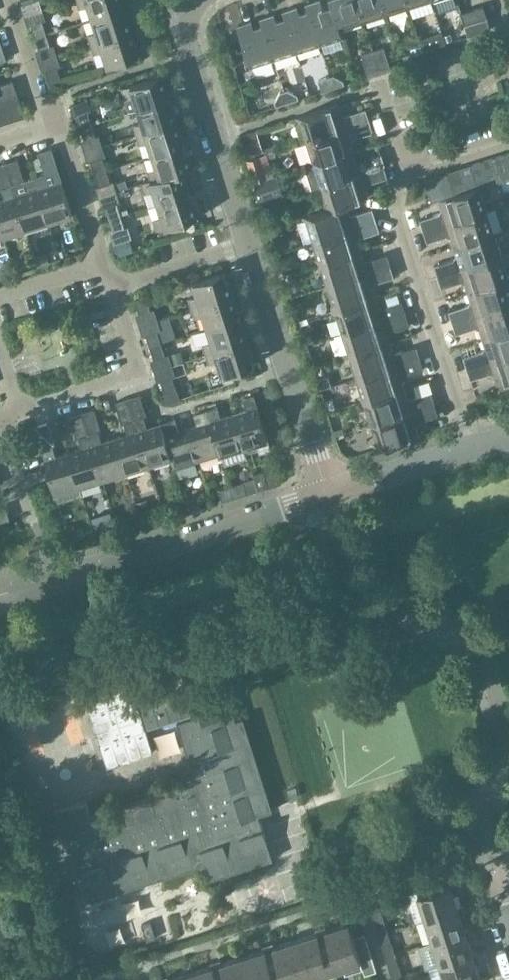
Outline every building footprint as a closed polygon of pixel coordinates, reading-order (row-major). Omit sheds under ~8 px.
[(124,0),(78,0),(81,8),(90,5),(94,18),(126,7),(124,0)] [(309,11),(310,11),(321,45),(345,37),(341,25),(340,25),(333,3),(333,4),(323,7),(321,0),(315,0),(306,3),(309,11)] [(341,25),(363,18),(358,0),(332,0),(333,4),(333,3),(340,25),(341,25)] [(363,18),(386,10),(383,0),(358,0),(363,18)] [(405,5),(409,3),(408,0),(383,0),(386,10),(390,9),(393,18),(408,13),(405,5)] [(487,16),(484,5),(462,12),(465,23),(487,16)] [(286,19),(286,18),(297,52),(321,45),(310,11),(309,11),(300,14),(298,6),(283,10),(286,19)] [(133,30),(126,7),(94,18),(98,31),(89,34),(92,44),(133,30)] [(263,26),(264,26),(275,60),(297,52),(286,18),(286,19),(277,21),(274,13),(261,17),(263,26)] [(488,17),(466,24),(469,36),(491,29),(488,17)] [(36,36),(48,33),(44,20),(32,24),(36,36)] [(251,67),(275,60),(264,26),(263,26),(255,29),(252,20),(238,25),(245,49),(248,58),(251,67)] [(141,54),(133,30),(92,44),(95,54),(104,51),(109,64),(141,54)] [(442,31),(420,38),(424,49),(445,42),(442,31)] [(48,33),(36,36),(40,48),(51,45),(48,33)] [(424,49),(420,38),(418,39),(412,48),(413,52),(424,49)] [(373,49),(381,72),(392,69),(385,46),(373,49)] [(245,49),(239,51),(242,60),(248,58),(245,49)] [(381,72),(373,49),(362,53),(369,76),(381,72)] [(58,66),(47,69),(51,82),(62,79),(58,66)] [(135,95),(139,108),(171,98),(164,74),(122,87),(126,98),(135,95)] [(330,76),(334,87),(345,83),(344,78),(334,75),(330,76)] [(320,79),(322,85),(323,90),(334,87),(330,76),(320,79)] [(19,93),(14,79),(0,84),(0,99),(7,97),(19,93)] [(104,92),(108,104),(124,98),(120,87),(104,92)] [(285,90),(289,101),(299,98),(298,92),(288,89),(285,90)] [(289,101),(285,90),(280,91),(275,98),(277,105),(289,101)] [(7,97),(14,120),(26,116),(19,93),(7,97)] [(96,95),(88,98),(92,110),(99,107),(96,95)] [(3,124),(14,120),(7,97),(0,99),(0,115),(3,124)] [(178,121),(171,98),(139,108),(143,121),(134,124),(137,134),(178,121)] [(298,116),(306,140),(370,120),(367,108),(343,115),(340,103),(298,116)] [(81,126),(93,122),(89,110),(77,114),(81,126)] [(313,163),(355,150),(351,138),(374,131),(370,120),(306,140),(313,163)] [(149,141),(154,154),(186,144),(178,121),(137,134),(140,144),(149,141)] [(93,122),(81,126),(85,138),(96,135),(93,122)] [(256,131),(241,136),(245,145),(248,156),(263,151),(256,131)] [(193,167),(186,144),(154,154),(158,167),(148,170),(151,178),(151,180),(184,169),(184,170),(193,167)] [(39,188),(50,220),(73,213),(53,147),(40,151),(47,174),(50,173),(53,183),(39,188)] [(321,186),(384,165),(381,154),(358,161),(355,150),(313,163),(321,186)] [(266,153),(249,159),(255,180),(272,174),(267,159),(266,153)] [(505,153),(494,156),(501,179),(508,177),(508,164),(505,153)] [(96,172),(107,169),(103,156),(92,160),(96,172)] [(501,179),(494,156),(482,160),(490,183),(501,179)] [(18,158),(6,162),(27,227),(50,220),(39,188),(27,192),(23,181),(25,181),(18,158)] [(490,183),(482,160),(471,163),(478,187),(481,186),(490,183)] [(6,162),(0,164),(0,186),(1,189),(3,188),(7,198),(0,200),(0,221),(4,234),(27,227),(6,162)] [(478,187),(471,163),(460,167),(467,190),(478,187)] [(347,203),(347,204),(370,197),(366,184),(388,177),(384,165),(321,186),(328,208),(328,209),(347,203)] [(467,190),(460,167),(448,171),(455,194),(467,190)] [(111,180),(107,169),(96,172),(100,184),(111,180)] [(191,192),(184,170),(184,169),(151,180),(151,178),(142,181),(146,192),(154,190),(159,203),(191,192)] [(455,194),(448,171),(437,174),(444,197),(455,194)] [(444,197),(437,174),(425,178),(432,201),(439,199),(444,197)] [(278,178),(256,185),(262,203),(264,202),(284,196),(278,178)] [(126,180),(115,183),(117,190),(117,191),(129,187),(126,180)] [(424,229),(489,209),(481,186),(478,187),(467,190),(455,194),(444,197),(439,199),(443,211),(421,218),(424,229)] [(125,190),(117,192),(119,199),(127,196),(125,190)] [(199,216),(191,192),(159,203),(163,215),(154,218),(157,229),(199,216)] [(110,218),(122,214),(118,202),(106,205),(110,218)] [(313,239),(377,219),(373,207),(351,215),(347,204),(347,203),(328,209),(328,208),(305,215),(313,239)] [(424,229),(428,241),(450,234),(454,245),(496,232),(489,209),(424,229)] [(122,214),(110,218),(114,230),(125,226),(122,214)] [(377,219),(313,239),(320,262),(361,249),(358,238),(380,231),(377,219)] [(439,276),(503,255),(496,232),(454,245),(458,257),(435,264),(439,276)] [(131,239),(115,244),(119,254),(134,249),(131,239)] [(327,285),(391,265),(388,253),(365,260),(361,249),(320,262),(327,285)] [(47,253),(36,256),(39,266),(48,263),(50,262),(47,253)] [(439,276),(442,287),(465,280),(469,291),(508,279),(508,274),(503,255),(439,276)] [(391,265),(327,285),(335,308),(376,295),(372,284),(395,276),(391,265)] [(198,295),(189,297),(192,307),(233,294),(226,270),(193,280),(198,295)] [(508,304),(508,279),(469,291),(472,302),(450,310),(453,321),(508,304)] [(208,327),(241,316),(233,294),(192,307),(195,317),(204,314),(208,327)] [(136,299),(140,312),(151,309),(147,295),(136,299)] [(342,331),(406,311),(402,300),(380,307),(376,295),(335,308),(342,331)] [(453,321),(457,333),(480,326),(483,337),(508,329),(508,304),(453,321)] [(349,354),(390,341),(387,330),(410,323),(406,311),(342,331),(349,354)] [(169,314),(157,318),(161,329),(158,330),(162,341),(176,337),(169,314)] [(241,316),(208,327),(212,340),(204,343),(207,353),(248,339),(241,316)] [(508,354),(508,329),(483,337),(487,348),(464,355),(468,367),(508,354)] [(151,345),(162,341),(158,330),(147,333),(151,345)] [(207,353),(210,362),(219,359),(223,373),(233,370),(255,363),(248,339),(207,353)] [(162,341),(151,345),(155,358),(166,354),(162,341)] [(357,377),(398,364),(421,357),(417,346),(394,353),(390,341),(349,354),(357,377)] [(181,349),(169,353),(173,364),(184,360),(181,349)] [(468,367),(472,378),(494,371),(498,384),(508,380),(508,354),(468,367)] [(421,357),(398,364),(357,377),(357,379),(352,385),(355,395),(363,398),(364,400),(405,387),(401,376),(424,369),(421,357)] [(433,368),(417,372),(420,384),(436,380),(433,368)] [(233,370),(223,373),(226,383),(236,380),(233,370)] [(173,375),(162,379),(166,392),(177,388),(173,375)] [(328,376),(319,379),(322,388),(331,385),(328,376)] [(371,423),(435,403),(431,391),(409,398),(405,387),(364,400),(371,423)] [(148,415),(141,393),(129,397),(149,462),(172,455),(172,454),(162,422),(149,427),(145,416),(148,415)] [(245,445),(269,437),(255,393),(244,397),(248,408),(235,412),(245,445)] [(126,469),(149,462),(129,397),(116,401),(123,423),(125,422),(129,433),(116,437),(126,469)] [(334,399),(326,401),(329,409),(336,407),(334,399)] [(371,423),(379,447),(420,434),(416,422),(439,414),(435,403),(371,423)] [(208,408),(222,452),(245,445),(235,412),(222,416),(218,405),(208,408)] [(103,476),(126,469),(116,437),(103,441),(99,431),(102,430),(95,408),(83,411),(103,476)] [(199,459),(222,452),(208,408),(195,412),(198,424),(189,427),(199,459)] [(81,483),(103,476),(83,411),(70,415),(77,437),(80,437),(83,447),(71,451),(81,483)] [(175,466),(199,459),(189,427),(179,430),(176,418),(162,422),(172,454),(172,455),(175,466)] [(81,483),(71,451),(58,455),(54,445),(56,444),(49,422),(36,426),(57,491),(81,483)] [(264,470),(253,474),(255,477),(258,489),(269,485),(266,474),(265,474),(264,470)] [(266,474),(269,485),(283,481),(279,470),(266,474)] [(232,484),(236,496),(248,492),(245,481),(232,484)] [(236,496),(232,484),(220,488),(224,500),(236,496)] [(199,495),(186,499),(189,510),(202,506),(199,495)] [(147,500),(138,502),(140,510),(149,508),(147,500)] [(11,518),(7,505),(0,507),(0,522),(11,518)] [(129,671),(83,686),(108,766),(154,751),(129,671)] [(198,782),(259,763),(245,717),(235,720),(226,689),(197,698),(202,714),(178,721),(198,782)] [(149,728),(195,713),(188,690),(142,704),(149,728)] [(88,800),(57,810),(70,849),(76,847),(92,899),(162,877),(207,863),(211,878),(273,859),(274,859),(260,814),(274,810),(273,808),(259,763),(198,782),(152,797),(123,806),(93,816),(88,800)] [(313,860),(305,862),(311,881),(319,879),(313,860)] [(454,883),(419,894),(427,918),(460,908),(459,907),(455,893),(457,892),(454,883)] [(461,907),(459,907),(460,908),(427,918),(434,941),(467,930),(466,930),(462,916),(464,915),(461,907)] [(385,919),(375,922),(379,933),(388,930),(385,919)] [(143,923),(148,940),(157,938),(152,921),(143,923)] [(318,932),(297,939),(310,978),(362,961),(360,955),(358,946),(355,937),(350,922),(327,929),(327,927),(323,928),(317,930),(318,932)] [(469,929),(466,930),(467,930),(434,941),(441,964),(474,953),(469,939),(471,938),(469,929)] [(359,935),(355,937),(358,946),(369,942),(366,933),(359,935)] [(245,956),(253,979),(303,979),(310,978),(297,939),(276,946),(276,943),(267,946),(266,946),(267,949),(245,956)] [(392,941),(383,944),(386,955),(396,952),(392,941)] [(369,942),(358,946),(360,955),(372,952),(369,942)] [(360,955),(362,961),(363,964),(375,961),(372,952),(360,955)] [(441,964),(446,979),(472,979),(482,977),(477,962),(479,961),(476,952),(474,953),(441,964)] [(245,956),(223,963),(222,960),(213,963),(214,966),(192,972),(194,979),(253,979),(245,956)] [(375,961),(363,964),(366,974),(370,973),(378,970),(375,961)] [(399,964),(390,967),(393,978),(403,975),(399,964)]
